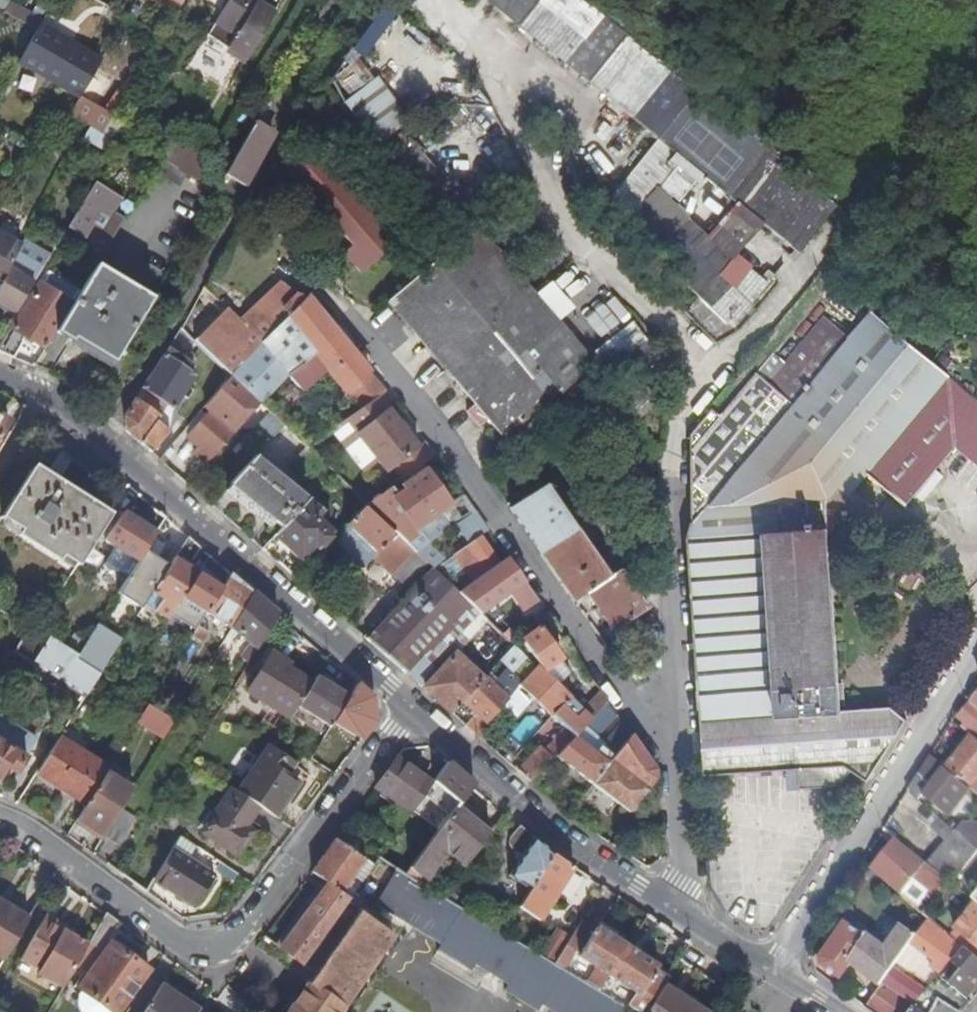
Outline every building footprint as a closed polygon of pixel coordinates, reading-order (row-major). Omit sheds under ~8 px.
[(194,2),(200,5),(205,4),(219,13),(228,0),(194,0),(194,2)] [(227,46),(235,33),(231,31),(250,0),(228,0),(219,13),(206,34),(227,46)] [(246,59),(274,11),(255,0),(235,33),(227,46),(226,47),(246,59)] [(231,31),(235,33),(255,0),(250,0),(231,31)] [(587,0),(491,0),(659,137),(606,203),(734,327),(771,281),(737,252),(733,257),(712,239),(717,232),(682,198),(698,178),(703,183),(709,176),(800,250),(838,204),(587,0)] [(39,24),(17,62),(78,96),(101,58),(39,24)] [(386,136),(396,129),(411,117),(380,74),(342,102),(374,147),(376,145),(386,136)] [(242,147),(243,148),(257,124),(256,123),(242,147)] [(243,148),(226,175),(246,186),(265,150),(264,150),(271,136),(269,135),(271,132),(257,124),(243,148)] [(537,367),(555,389),(557,391),(592,362),(396,129),(386,136),(376,145),(456,241),(388,298),(474,401),(483,412),(537,367)] [(187,151),(170,141),(160,158),(177,168),(187,151)] [(313,147),(286,170),(349,246),(339,255),(357,277),(411,230),(357,167),(341,180),(313,147)] [(160,158),(151,172),(173,185),(182,171),(177,168),(160,158)] [(94,182),(66,227),(81,237),(109,191),(94,182)] [(97,239),(87,255),(97,261),(123,219),(111,212),(95,238),(97,239)] [(21,244),(0,233),(0,283),(21,244)] [(24,240),(21,244),(0,283),(0,302),(15,311),(48,256),(24,240)] [(117,356),(151,299),(95,265),(65,315),(55,332),(71,342),(73,339),(113,363),(117,356)] [(580,268),(561,275),(572,304),(590,297),(580,268)] [(281,279),(237,323),(260,345),(302,301),(281,279)] [(32,294),(0,347),(0,353),(13,358),(23,342),(21,340),(23,336),(44,349),(55,332),(65,315),(32,294)] [(302,301),(260,345),(231,375),(259,402),(260,403),(291,372),(304,362),(317,378),(325,372),(323,369),(327,367),(361,408),(386,390),(365,368),(348,344),(319,310),(308,297),(302,301)] [(587,310),(596,335),(617,327),(615,323),(629,318),(622,298),(587,310)] [(871,307),(849,334),(824,312),(784,359),(775,351),(759,370),(757,368),(716,417),(710,412),(684,442),(692,522),(688,537),(705,774),(799,769),(800,788),(841,788),(852,772),(867,783),(907,721),(891,710),(843,712),(827,500),(831,500),(841,490),(849,497),(869,473),(907,503),(956,445),(976,463),(976,396),(871,307)] [(260,345),(237,323),(224,311),(195,340),(222,366),(231,375),(260,345)] [(195,340),(181,328),(174,339),(193,357),(205,383),(203,385),(214,395),(231,375),(222,366),(195,340)] [(632,376),(660,356),(646,338),(619,358),(629,371),(632,376)] [(166,404),(166,405),(173,409),(195,374),(168,357),(171,352),(167,350),(143,388),(166,404)] [(614,382),(629,371),(619,358),(616,354),(601,365),(614,382)] [(128,364),(117,356),(113,363),(104,378),(115,385),(128,364)] [(502,434),(555,389),(537,367),(483,412),(486,416),(502,434)] [(231,375),(214,395),(204,406),(210,412),(187,438),(198,448),(193,455),(206,464),(259,402),(231,375)] [(636,415),(657,398),(642,378),(621,395),(636,415)] [(386,390),(361,408),(345,419),(369,450),(404,426),(391,408),(397,404),(386,390)] [(156,420),(163,410),(151,399),(143,406),(139,402),(142,399),(138,395),(124,417),(125,431),(150,452),(167,431),(156,420)] [(479,422),(486,416),(483,412),(474,401),(466,408),(479,422)] [(255,430),(268,441),(283,425),(270,412),(255,430)] [(0,417),(0,437),(8,422),(0,417)] [(369,450),(345,419),(330,429),(355,461),(369,450)] [(369,450),(380,463),(390,476),(395,472),(401,479),(423,464),(436,454),(426,439),(419,445),(404,426),(369,450)] [(365,474),(380,463),(369,450),(355,461),(365,474)] [(168,459),(164,455),(159,460),(164,464),(168,459)] [(303,505),(252,459),(229,485),(280,530),(303,505)] [(405,484),(426,469),(423,464),(401,479),(405,484)] [(61,555),(78,566),(111,514),(34,467),(2,518),(22,531),(19,536),(58,561),(61,555)] [(450,504),(426,469),(405,484),(402,485),(405,489),(397,495),(391,486),(366,503),(392,528),(417,552),(429,543),(456,526),(477,512),(465,495),(455,503),(450,504)] [(587,592),(614,631),(647,608),(620,569),(610,575),(546,483),(511,507),(576,600),(587,592)] [(324,511),(310,497),(303,505),(280,530),(275,535),(300,559),(314,544),(318,548),(332,534),(317,519),(324,511)] [(343,551),(345,553),(346,552),(362,568),(375,555),(411,589),(432,567),(417,552),(392,528),(366,503),(348,523),(340,542),(346,547),(343,551)] [(145,551),(157,533),(124,512),(106,542),(128,556),(119,570),(129,577),(145,551)] [(456,526),(468,544),(481,535),(489,529),(477,512),(456,526)] [(469,568),(475,576),(498,559),(481,535),(468,544),(451,556),(463,572),(469,568)] [(196,544),(188,537),(174,559),(169,567),(145,604),(150,608),(159,595),(178,606),(183,597),(198,574),(188,567),(200,548),(196,544)] [(432,567),(434,569),(441,563),(439,560),(444,557),(429,543),(417,552),(432,567)] [(145,604),(169,567),(145,551),(129,577),(118,594),(142,609),(145,604)] [(513,640),(540,621),(516,586),(500,562),(458,592),(473,606),(498,587),(520,618),(504,629),(513,640)] [(216,578),(203,566),(198,574),(183,597),(208,612),(222,589),(213,583),(216,578)] [(422,656),(439,671),(454,654),(487,619),(473,606),(458,592),(434,569),(432,567),(411,589),(365,638),(406,673),(422,656)] [(245,586),(231,574),(222,589),(208,612),(211,615),(209,619),(213,622),(216,617),(232,627),(239,615),(253,593),(245,586)] [(239,615),(232,627),(229,632),(240,641),(242,636),(251,643),(241,658),(249,663),(278,614),(265,603),(253,593),(239,615)] [(100,674),(122,640),(98,626),(80,655),(76,660),(100,674)] [(209,632),(199,626),(193,635),(204,642),(209,632)] [(49,639),(29,627),(14,653),(33,665),(49,639)] [(541,671),(556,685),(562,678),(549,666),(561,658),(539,627),(523,640),(543,670),(541,671)] [(49,639),(33,665),(85,697),(100,674),(76,660),(80,655),(50,638),(49,639)] [(499,660),(507,667),(512,672),(526,656),(513,644),(499,660)] [(231,651),(221,645),(208,668),(218,674),(231,651)] [(350,695),(330,684),(323,680),(317,676),(313,683),(286,667),(288,663),(265,650),(253,670),(258,673),(248,690),(293,716),(296,711),(303,715),(306,710),(323,720),(303,753),(312,758),(345,702),(350,695)] [(482,679),(454,654),(439,671),(428,682),(425,680),(420,685),(451,713),(462,701),(482,679)] [(536,666),(522,682),(519,685),(552,715),(568,697),(556,685),(541,671),(536,666)] [(496,680),(494,678),(490,682),(507,699),(510,696),(518,684),(519,685),(522,682),(512,672),(507,667),(496,680)] [(490,682),(494,678),(488,672),(482,679),(462,701),(475,713),(465,725),(476,735),(485,724),(507,699),(490,682)] [(323,680),(330,684),(333,679),(326,675),(323,680)] [(601,691),(581,710),(591,719),(608,701),(601,691)] [(568,697),(552,715),(565,727),(544,750),(541,747),(517,771),(531,782),(556,756),(591,719),(581,710),(568,697)] [(608,701),(591,719),(556,756),(593,784),(593,783),(609,763),(580,740),(589,730),(592,733),(615,710),(608,701)] [(312,758),(328,769),(367,716),(345,702),(312,758)] [(139,722),(166,737),(176,721),(150,704),(139,722)] [(970,704),(964,712),(958,719),(976,735),(976,709),(970,704)] [(0,717),(0,779),(7,768),(16,774),(37,741),(0,717)] [(631,734),(622,721),(605,744),(616,754),(631,734)] [(493,731),(485,724),(476,735),(484,742),(493,731)] [(609,763),(593,783),(629,811),(656,777),(655,768),(631,734),(616,754),(609,763)] [(976,781),(976,739),(976,738),(974,736),(960,753),(948,768),(971,788),(976,781)] [(60,737),(38,773),(66,791),(65,792),(68,794),(70,790),(90,802),(110,768),(60,737)] [(205,833),(239,856),(255,833),(248,828),(262,807),(282,820),(284,817),(280,815),(304,779),(310,783),(311,780),(303,775),(305,771),(271,748),(241,793),(235,789),(205,833)] [(504,759),(510,764),(514,759),(509,754),(504,759)] [(924,768),(920,774),(914,785),(926,795),(951,815),(972,790),(946,770),(947,768),(932,755),(924,768)] [(413,811),(431,786),(411,772),(412,770),(411,769),(396,758),(376,786),(413,811)] [(448,762),(433,783),(437,785),(432,793),(444,802),(439,807),(450,815),(461,800),(473,784),(461,774),(448,762)] [(78,821),(105,837),(106,836),(122,809),(134,789),(115,778),(120,770),(112,765),(110,768),(90,802),(78,821)] [(914,785),(909,792),(921,801),(926,795),(914,785)] [(923,813),(927,806),(921,801),(909,792),(903,802),(923,813)] [(414,879),(424,885),(445,856),(445,853),(446,853),(448,853),(464,866),(490,833),(476,822),(481,816),(461,800),(450,815),(407,873),(406,872),(406,875),(414,879)] [(136,817),(122,809),(106,836),(120,844),(136,817)] [(952,827),(944,820),(934,832),(948,842),(957,831),(952,827)] [(515,853),(520,855),(533,836),(526,831),(518,825),(509,837),(508,841),(508,843),(509,847),(511,850),(515,853)] [(974,825),(969,832),(965,829),(961,834),(976,847),(976,827),(974,825)] [(957,831),(948,842),(944,847),(930,864),(950,879),(954,883),(976,855),(976,847),(961,834),(957,831)] [(553,851),(533,836),(520,855),(508,876),(529,889),(553,851)] [(181,837),(155,880),(197,906),(216,876),(190,860),(197,847),(181,837)] [(930,864),(898,838),(886,855),(874,870),(903,895),(904,893),(920,907),(929,896),(935,900),(950,879),(930,864)] [(313,872),(329,883),(342,893),(366,860),(337,839),(336,839),(325,855),(313,872)] [(553,851),(529,889),(518,906),(540,921),(575,867),(553,851)] [(350,899),(374,866),(366,860),(342,893),(350,899)] [(398,867),(391,879),(376,903),(442,943),(439,949),(471,969),(475,962),(508,982),(504,989),(537,1008),(541,1002),(557,1011),(624,1011),(628,1006),(611,996),(601,990),(526,944),(424,885),(414,879),(406,875),(406,872),(398,867)] [(307,914),(282,947),(281,948),(303,964),(350,899),(342,893),(329,883),(307,914)] [(4,961),(30,917),(0,900),(0,958),(4,961)] [(971,912),(976,905),(976,902),(974,900),(967,909),(971,912)] [(971,912),(952,936),(964,946),(968,949),(976,956),(976,905),(971,912)] [(393,936),(373,923),(358,912),(301,994),(288,1011),(340,1011),(393,936)] [(84,990),(114,1011),(121,1011),(151,970),(127,953),(111,941),(123,925),(108,914),(91,945),(78,967),(90,975),(81,988),(84,990)] [(91,945),(76,937),(75,938),(65,933),(68,927),(48,916),(23,959),(42,969),(40,973),(66,988),(78,967),(91,945)] [(568,943),(575,947),(582,952),(581,954),(597,965),(588,979),(602,989),(629,946),(608,933),(584,918),(571,939),(568,943)] [(918,935),(912,944),(936,962),(932,968),(942,975),(964,946),(952,936),(931,918),(918,935)] [(849,962),(866,937),(846,922),(834,940),(821,957),(823,966),(830,971),(839,978),(849,962)] [(887,949),(867,935),(866,937),(849,962),(881,986),(895,968),(912,944),(918,935),(904,925),(887,949)] [(78,932),(68,927),(65,933),(75,938),(76,937),(78,932)] [(568,943),(571,939),(559,931),(545,953),(557,960),(568,943)] [(564,964),(575,947),(568,943),(557,960),(564,964)] [(629,1006),(639,1011),(648,1011),(665,985),(668,980),(655,971),(658,965),(645,957),(629,946),(602,989),(601,990),(611,996),(620,983),(637,994),(629,1006)] [(968,949),(944,979),(968,998),(976,988),(976,956),(968,949)] [(895,968),(881,986),(866,1007),(874,1011),(913,1011),(918,1004),(929,991),(895,968)] [(929,991),(918,1004),(913,1011),(965,1011),(973,1002),(968,998),(944,979),(941,977),(929,991)] [(200,1011),(190,1004),(194,997),(179,987),(175,993),(152,979),(129,1011),(199,1011),(200,1011)] [(665,985),(648,1011),(707,1011),(665,985)] [(84,990),(80,995),(80,1005),(84,1011),(114,1011),(84,990)]
